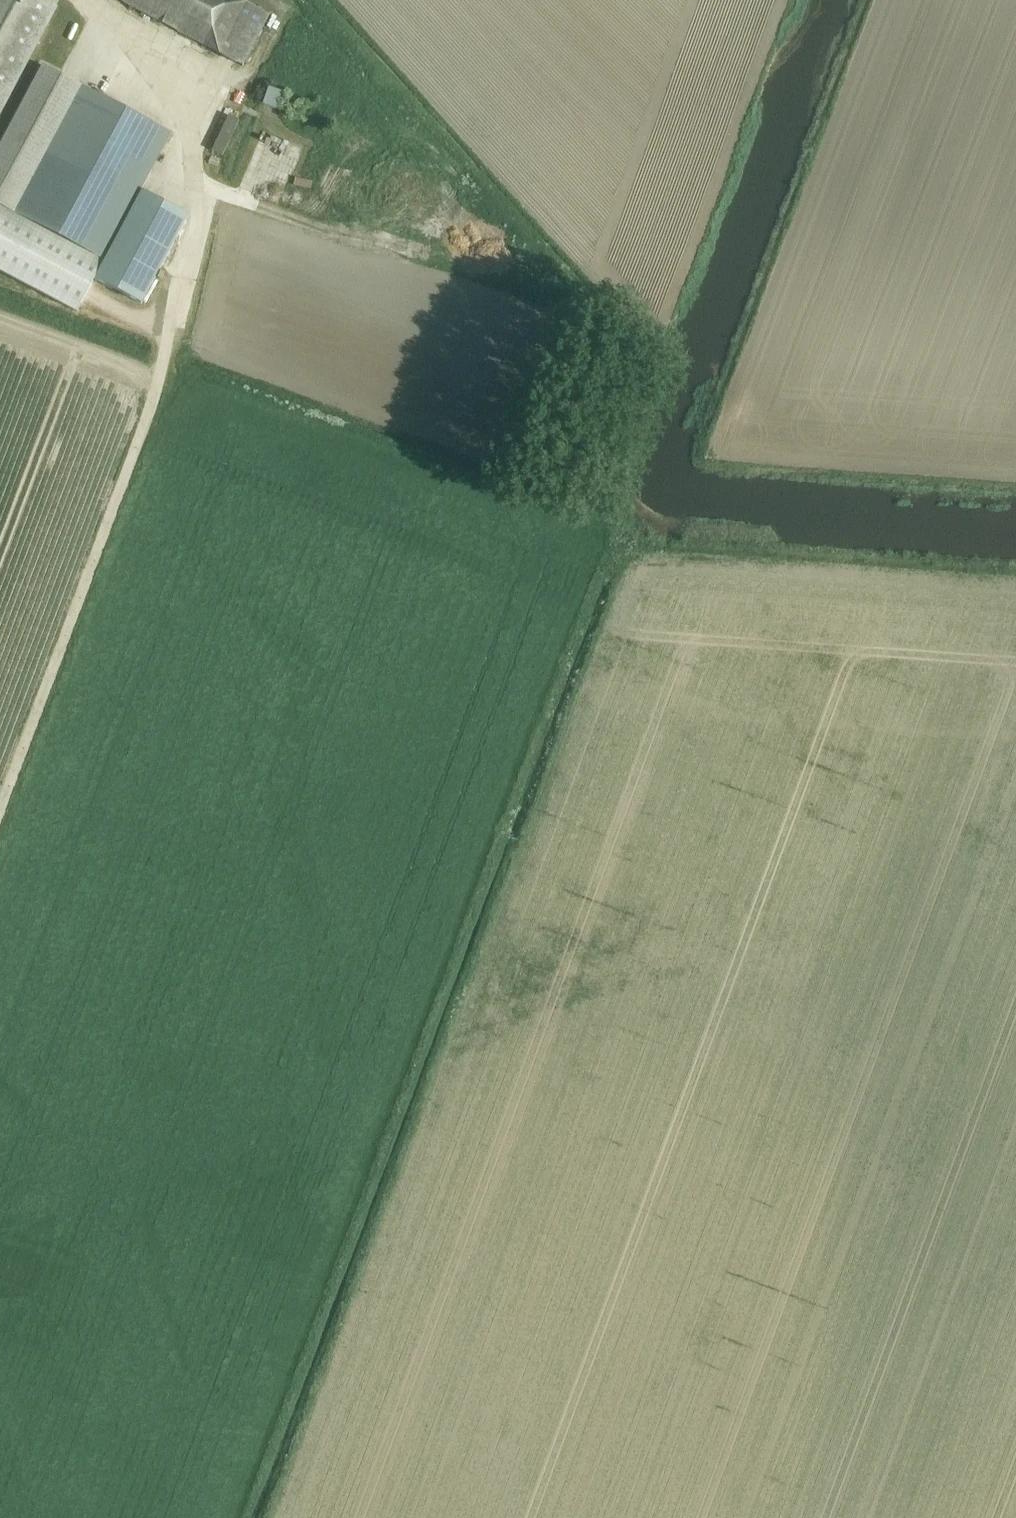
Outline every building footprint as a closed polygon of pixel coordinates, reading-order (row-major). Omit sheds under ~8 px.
[(41,0),(0,0),(0,121),(58,9),(41,0)] [(240,0),(118,0),(243,68),(271,17),(240,0)] [(0,144),(0,207),(19,217),(103,261),(170,133),(85,89),(41,66),(0,144)] [(268,89),(263,104),(275,109),(281,93),(268,89)] [(228,116),(212,151),(222,156),(239,121),(228,116)] [(104,262),(94,280),(95,280),(104,285),(124,296),(141,305),(142,303),(178,235),(189,215),(176,208),(156,198),(142,190),(104,262)] [(77,312),(80,306),(103,262),(0,208),(0,271),(77,312)]
